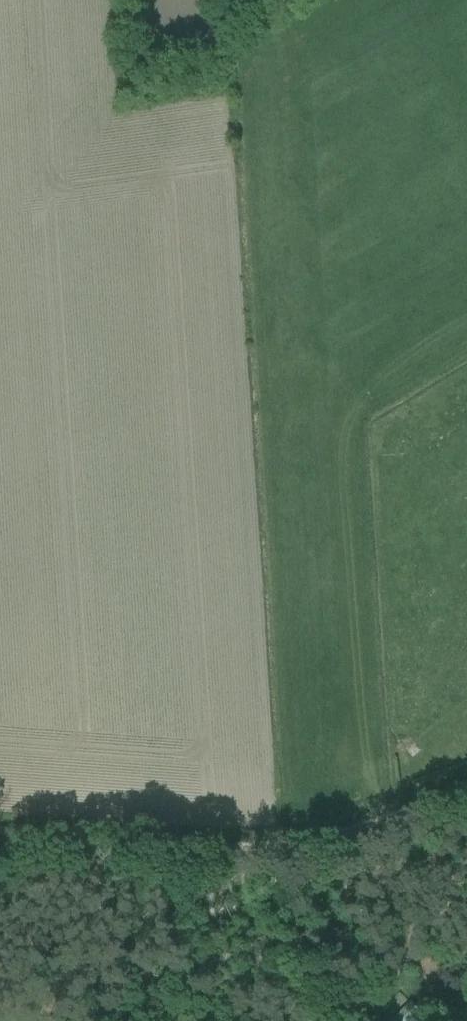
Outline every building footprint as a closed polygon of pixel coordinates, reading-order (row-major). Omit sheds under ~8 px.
[(419,1011),(410,1001),(390,1020),(409,1020),(419,1011)]
